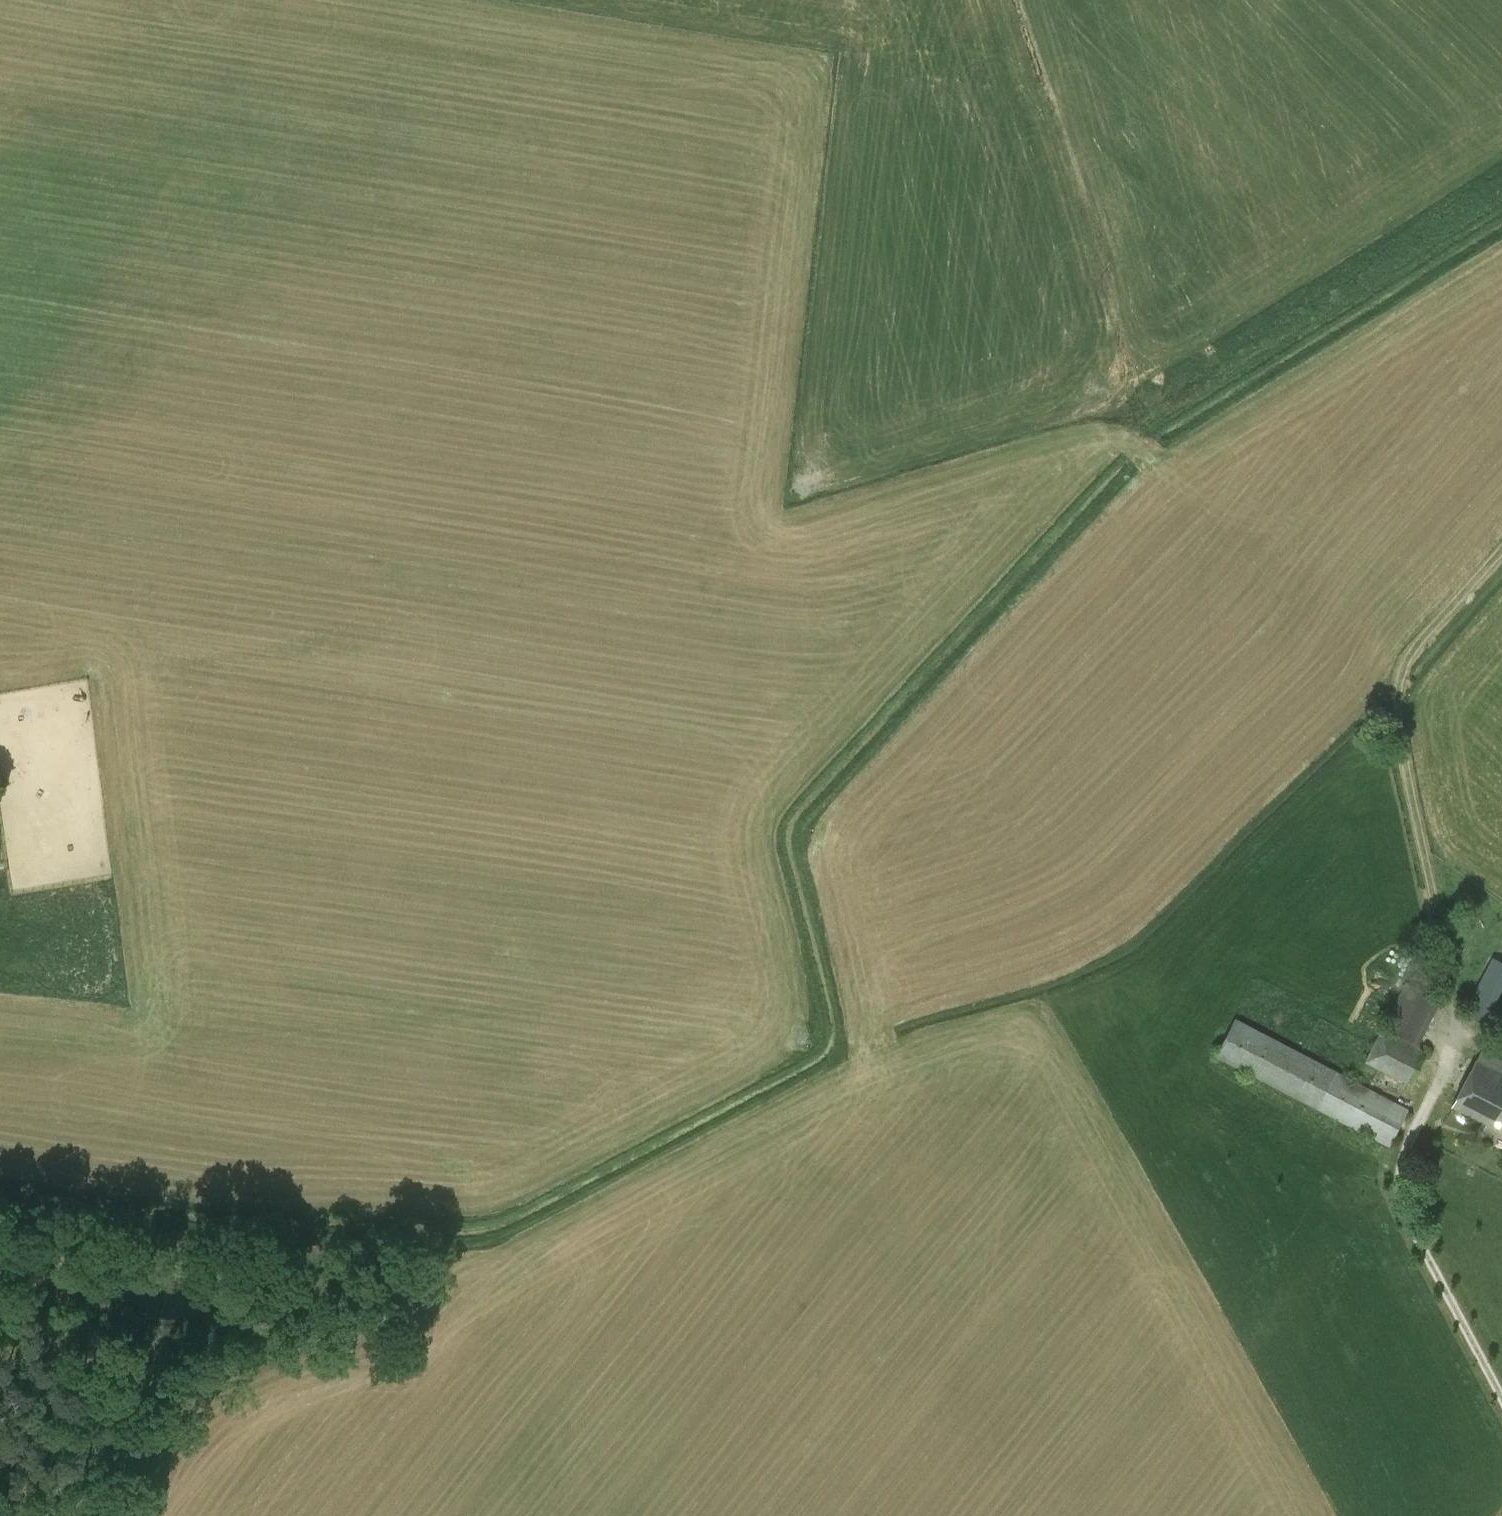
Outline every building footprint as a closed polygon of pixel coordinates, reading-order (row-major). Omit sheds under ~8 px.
[(1464,1011),(1484,1022),(1501,987),(1501,959),(1493,955),(1464,1011)] [(1406,980),(1394,1003),(1430,1022),(1441,999),(1406,980)] [(1215,1056),(1389,1147),(1409,1109),(1236,1017),(1215,1056)] [(1383,1028),(1364,1062),(1409,1084),(1427,1050),(1383,1028)] [(1476,1061),(1452,1106),(1501,1131),(1501,1059),(1482,1049),(1476,1061)]
